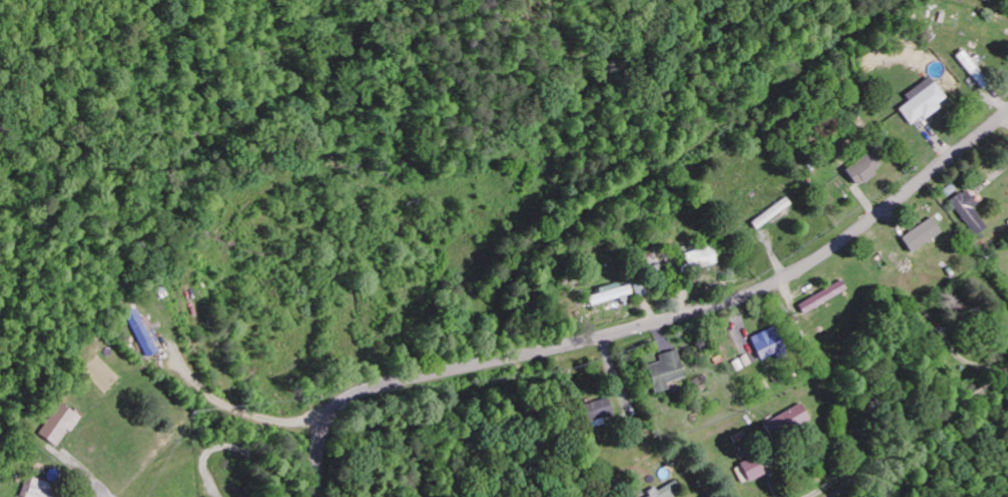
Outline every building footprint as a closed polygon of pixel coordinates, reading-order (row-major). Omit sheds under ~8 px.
[(955,56),(982,89),(990,83),(962,50),(955,56)] [(947,99),(935,82),(924,90),(921,85),(908,94),(912,99),(899,109),(912,127),(941,107),(939,104),(947,99)] [(856,187),(882,166),(869,151),(843,172),(856,187)] [(975,208),(978,205),(968,190),(951,200),(974,236),(987,228),(975,208)] [(756,231),(792,206),(786,198),(750,223),(756,231)] [(901,236),(909,252),(942,235),(934,219),(901,236)] [(847,291),(841,281),(798,305),(804,315),(847,291)] [(587,297),(589,306),(632,296),(629,286),(619,288),(618,284),(598,288),(599,295),(587,297)] [(160,353),(150,329),(152,328),(148,318),(142,320),(138,310),(129,314),(141,345),(142,344),(148,358),(160,353)] [(785,351),(778,328),(752,336),(759,360),(785,351)] [(684,378),(677,350),(657,355),(659,363),(646,366),(652,394),(668,390),(667,382),(684,378)] [(586,430),(603,426),(602,418),(613,416),(609,399),(581,405),(586,430)] [(810,417),(801,403),(769,423),(778,438),(810,417)] [(60,448),(82,417),(62,404),(41,435),(60,448)] [(764,477),(757,459),(736,467),(742,485),(764,477)] [(48,496),(52,484),(36,478),(28,496),(51,496),(48,496)] [(656,492),(646,496),(679,496),(680,496),(673,483),(656,491),(656,492)]
